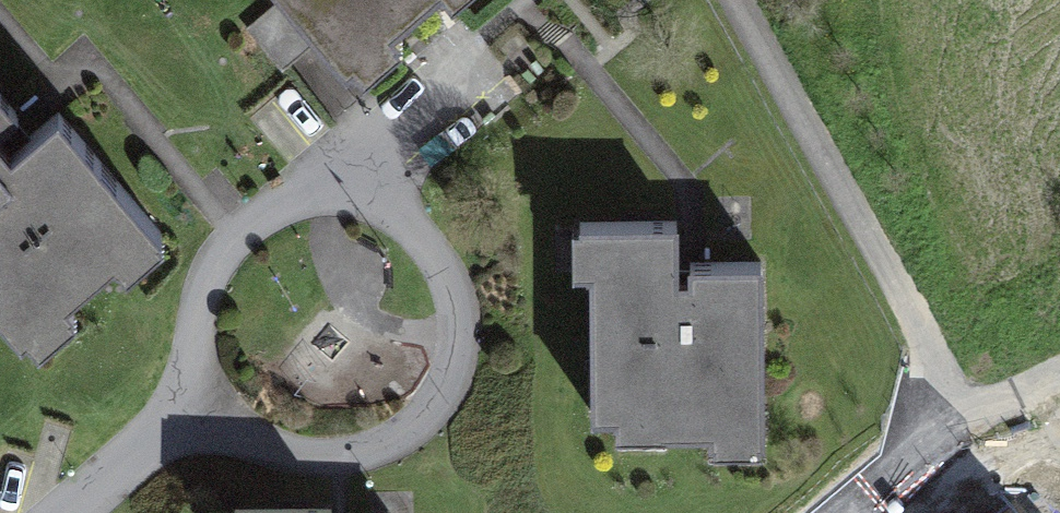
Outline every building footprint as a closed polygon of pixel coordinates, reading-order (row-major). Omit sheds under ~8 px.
[(369,58),(436,0),(318,0),(369,58)] [(50,72),(0,14),(0,115),(50,72)] [(50,72),(0,115),(0,306),(29,339),(174,213),(50,72)] [(570,401),(770,402),(770,244),(687,244),(687,202),(571,202),(570,401)] [(351,483),(235,483),(235,512),(351,512),(351,483)]
